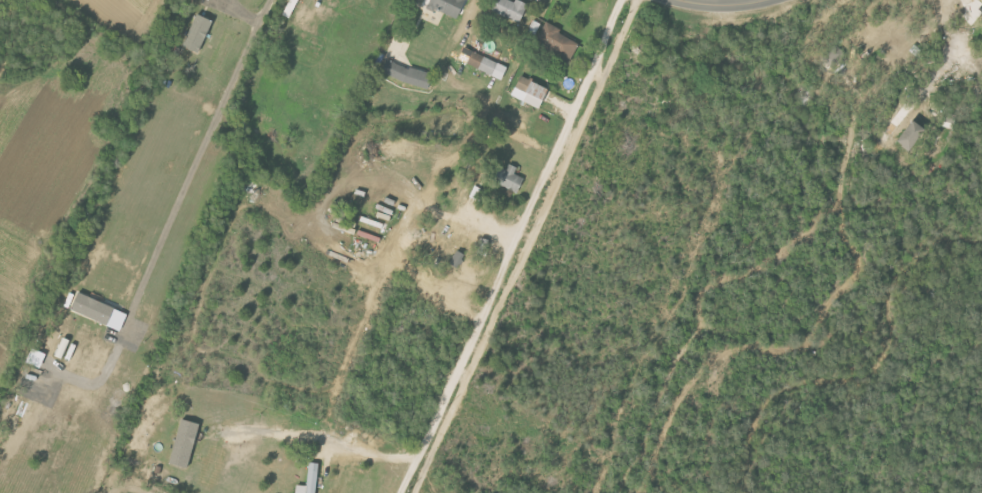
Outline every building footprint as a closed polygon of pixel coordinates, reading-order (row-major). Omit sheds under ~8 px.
[(468,0),(431,0),(428,5),(457,20),(468,0)] [(529,5),(516,0),(493,0),(489,10),(522,22),(529,5)] [(201,53),(215,21),(199,14),(185,46),(201,53)] [(529,32),(537,35),(542,23),(533,20),(529,32)] [(570,61),(580,43),(547,23),(537,41),(570,61)] [(821,59),(833,69),(847,54),(835,43),(821,59)] [(502,80),(509,68),(474,51),(468,63),(502,80)] [(429,90),(434,74),(386,60),(381,75),(429,90)] [(541,108),(550,88),(521,76),(516,87),(510,85),(506,93),(541,108)] [(905,102),(885,131),(912,150),(928,128),(917,120),(929,103),(919,97),(912,107),(905,102)] [(505,163),(498,185),(520,192),(525,177),(516,175),(519,167),(505,163)] [(451,264),(460,269),(467,255),(458,250),(451,264)] [(117,306),(79,294),(73,312),(112,324),(117,306)] [(190,469),(201,424),(183,419),(172,464),(190,469)] [(320,463),(311,462),(309,486),(298,485),(297,492),(317,492),(320,463)]
